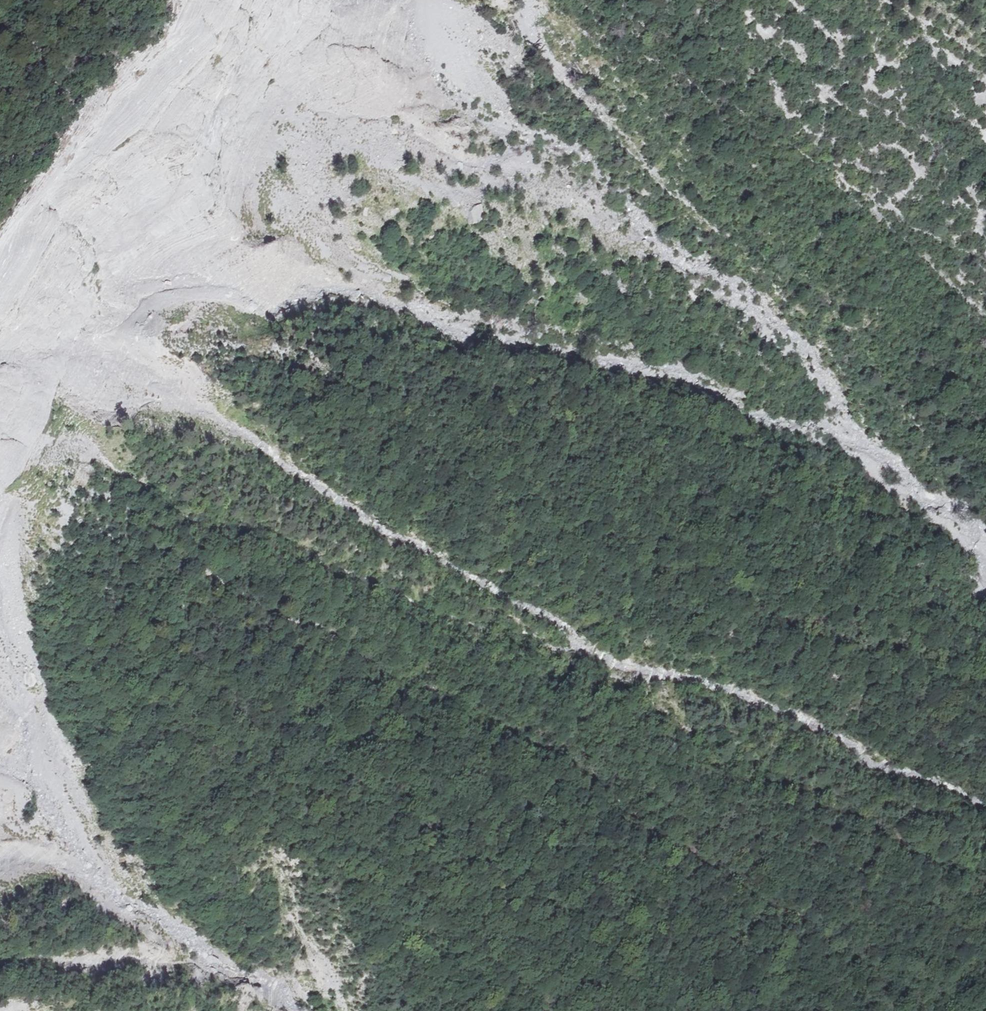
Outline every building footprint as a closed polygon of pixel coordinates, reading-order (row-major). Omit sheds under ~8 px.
[(483,207),(473,209),(476,226),(486,224),(483,207)]
